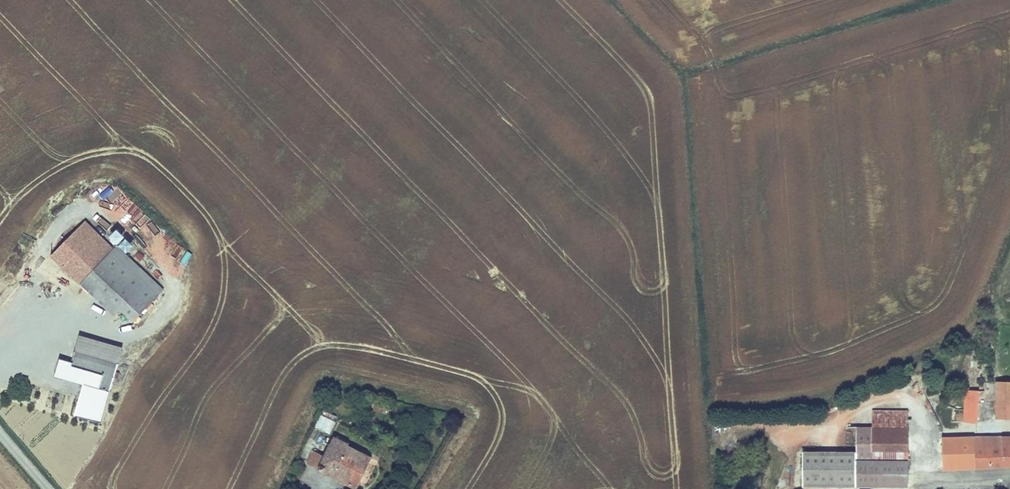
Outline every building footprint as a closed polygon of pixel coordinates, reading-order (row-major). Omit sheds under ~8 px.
[(95,233),(87,223),(55,254),(82,282),(103,263),(84,243),(95,233)] [(95,233),(84,243),(103,263),(115,251),(97,231),(95,233)] [(111,241),(132,253),(137,242),(116,231),(111,241)] [(163,293),(119,247),(115,251),(147,284),(159,297),(163,293)] [(115,316),(120,311),(147,284),(115,251),(103,263),(82,282),(115,316)] [(159,297),(147,284),(120,311),(133,324),(159,297)] [(33,290),(29,295),(39,305),(44,300),(33,290)] [(85,384),(77,413),(103,422),(126,350),(81,336),(74,360),(63,356),(57,374),(85,384)] [(998,381),(997,418),(1009,419),(1009,381),(998,381)] [(981,390),(966,389),(964,421),(979,423),(981,390)] [(804,451),(804,487),(910,487),(910,410),(873,410),(873,426),(858,427),(858,451),(804,451)] [(317,427),(330,433),(336,422),(322,415),(317,427)] [(348,447),(350,443),(336,436),(334,440),(328,452),(319,446),(309,463),(354,488),(355,488),(371,459),(348,447)] [(959,437),(960,470),(1009,468),(1009,436),(959,437)] [(945,470),(960,470),(959,437),(944,438),(945,470)]
